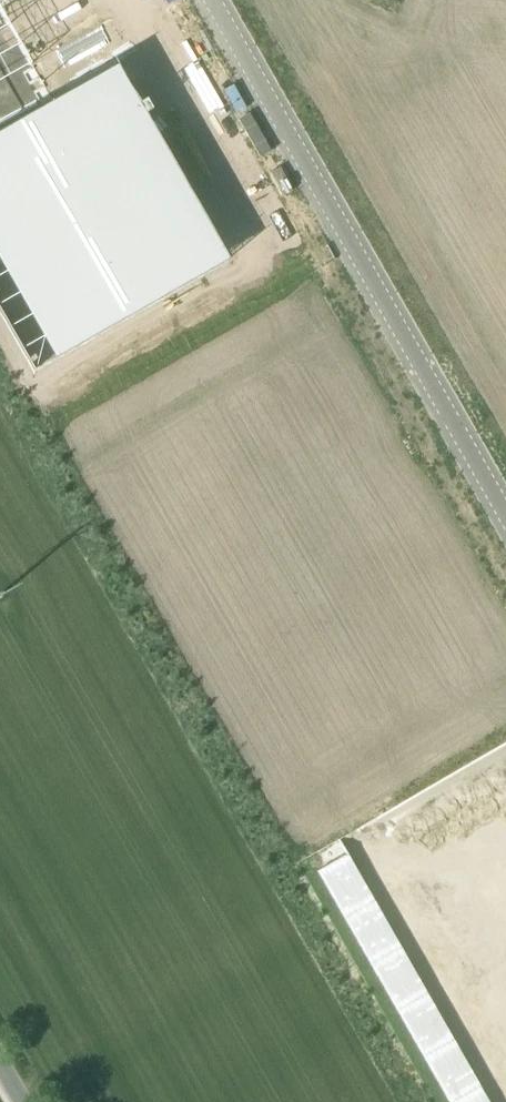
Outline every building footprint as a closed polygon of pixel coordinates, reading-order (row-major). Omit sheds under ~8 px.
[(116,63),(51,100),(0,11),(0,313),(31,369),(226,259),(116,63)] [(439,867),(505,980),(505,827),(439,867)]
